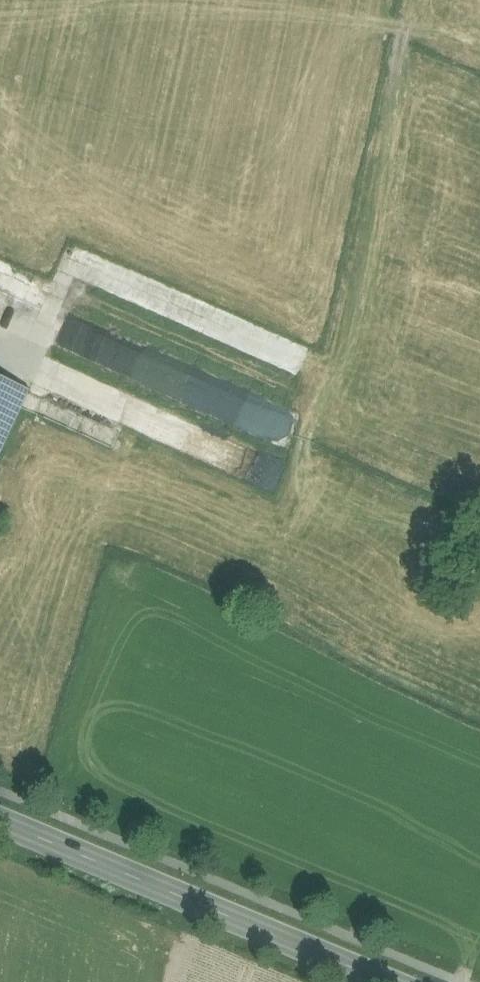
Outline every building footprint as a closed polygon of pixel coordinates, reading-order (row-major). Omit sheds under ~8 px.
[(0,376),(0,456),(31,390),(0,376)]
